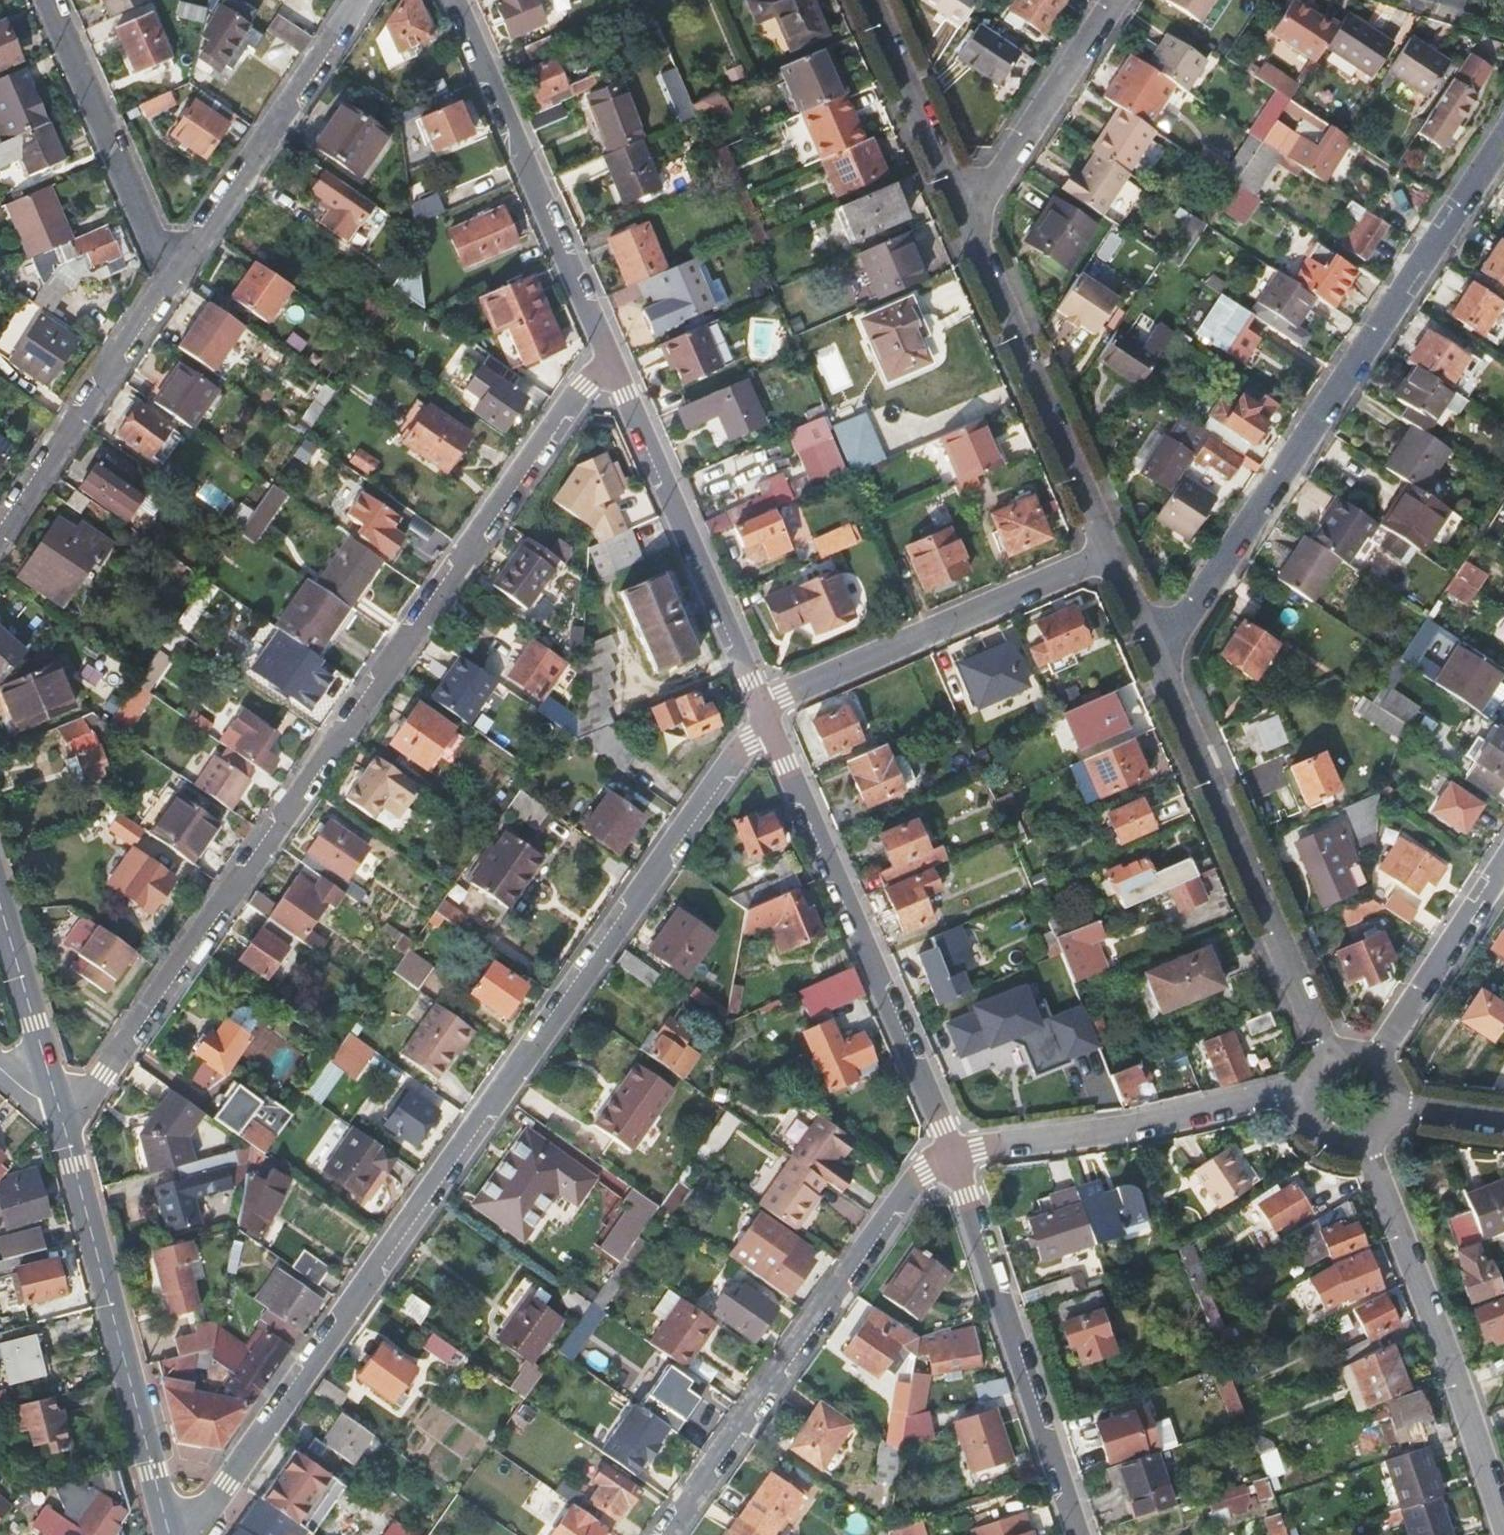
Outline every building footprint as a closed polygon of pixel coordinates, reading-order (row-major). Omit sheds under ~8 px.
[(111,18),(150,1),(149,0),(102,0),(111,18)] [(178,0),(176,14),(204,20),(207,7),(178,0)] [(432,40),(417,1),(402,0),(375,41),(389,71),(416,60),(412,48),(432,40)] [(511,39),(547,23),(536,0),(501,0),(501,1),(496,3),(511,39)] [(747,3),(756,22),(774,14),(789,49),(825,34),(810,0),(753,0),(747,3)] [(922,1),(960,26),(967,17),(978,0),(922,0),(922,1)] [(1003,20),(1018,29),(1023,21),(1044,34),(1065,0),(1016,0),(1003,20)] [(1166,2),(1200,23),(1215,0),(1168,0),(1166,2)] [(1339,25),(1325,15),(1322,20),(1293,0),(1271,33),(1314,62),(1324,48),(1339,25)] [(247,26),(218,6),(209,18),(208,17),(207,20),(210,22),(202,32),(211,38),(203,49),(209,54),(207,57),(219,66),(221,61),(224,63),(243,37),(240,35),(247,26)] [(170,57),(152,14),(117,29),(136,72),(170,57)] [(1339,25),(1324,48),(1370,78),(1393,45),(1346,14),(1339,25)] [(272,29),(303,50),(312,37),(280,16),(272,29)] [(0,25),(0,66),(18,58),(4,23),(0,25)] [(957,61),(1000,88),(1023,53),(981,26),(957,61)] [(1165,35),(1144,67),(1173,86),(1184,93),(1205,61),(1165,35)] [(1410,38),(1387,71),(1426,97),(1449,63),(1410,38)] [(836,66),(828,47),(780,68),(800,114),(840,97),(841,96),(829,69),(836,66)] [(1469,53),(1416,134),(1440,149),(1476,95),(1473,94),(1490,67),(1469,53)] [(1128,56),(1101,98),(1118,109),(1146,127),(1173,86),(1144,67),(1128,56)] [(524,70),(538,101),(547,97),(551,105),(605,82),(600,72),(567,87),(553,57),(524,70)] [(659,71),(680,119),(696,112),(693,105),(675,65),(659,71)] [(4,122),(11,138),(48,122),(23,66),(0,76),(0,124),(4,122)] [(420,102),(447,91),(442,78),(415,88),(420,102)] [(588,98),(610,149),(628,141),(630,143),(639,139),(644,137),(620,85),(588,98)] [(140,104),(145,117),(177,102),(171,90),(140,104)] [(202,92),(171,137),(204,158),(235,114),(202,92)] [(1272,94),(1260,112),(1263,113),(1249,135),(1261,143),(1272,125),(1283,109),(1287,103),(1272,94)] [(853,125),(840,97),(800,114),(820,160),(821,159),(865,140),(857,123),(853,125)] [(1261,143),(1279,155),(1309,174),(1322,183),(1350,140),(1344,136),(1289,100),(1287,103),(1283,109),(1302,121),(1291,137),(1272,125),(1261,143)] [(434,152),(470,137),(454,101),(419,117),(434,152)] [(384,135),(338,105),(310,146),(356,176),(384,135)] [(528,119),(534,132),(557,122),(551,109),(528,119)] [(1112,127),(1095,154),(1096,154),(1126,174),(1154,132),(1150,130),(1146,127),(1118,109),(1108,125),(1112,127)] [(1154,132),(1233,184),(1261,143),(1249,135),(1229,164),(1202,147),(1198,153),(1195,151),(1196,149),(1189,144),(1193,138),(1160,116),(1150,130),(1154,132)] [(23,157),(30,175),(64,161),(48,122),(11,138),(0,143),(0,166),(23,157)] [(865,140),(821,159),(836,193),(884,173),(869,138),(865,140)] [(603,155),(624,203),(667,184),(661,172),(655,174),(639,139),(630,143),(603,155)] [(1096,154),(1080,178),(1076,175),(1065,194),(1101,217),(1127,175),(1126,174),(1096,154)] [(1279,155),(1265,177),(1294,195),(1309,174),(1279,155)] [(331,208),(322,222),(346,240),(372,205),(326,173),(311,194),(331,208)] [(834,208),(849,242),(906,218),(891,183),(834,208)] [(2,206),(25,259),(51,248),(72,239),(49,186),(2,206)] [(1094,227),(1052,199),(1027,238),(1050,252),(1047,258),(1067,270),(1094,227)] [(463,263),(515,240),(500,207),(448,231),(463,263)] [(1364,210),(1343,245),(1367,260),(1390,227),(1364,210)] [(1205,225),(1196,220),(1169,261),(1178,267),(1205,225)] [(608,240),(629,285),(638,281),(652,275),(666,269),(645,223),(608,240)] [(51,248),(58,263),(82,253),(90,273),(109,265),(107,261),(123,254),(118,240),(115,241),(108,224),(72,239),(51,248)] [(858,253),(878,299),(921,280),(901,234),(858,253)] [(1479,271),(1503,287),(1503,243),(1499,240),(1479,271)] [(1317,245),(1292,282),(1313,295),(1334,309),(1357,271),(1317,245)] [(666,269),(652,275),(638,281),(646,297),(654,293),(659,304),(643,311),(653,334),(690,318),(705,312),(714,308),(696,267),(703,265),(698,255),(666,269)] [(254,261),(230,297),(264,321),(289,286),(254,261)] [(400,272),(390,288),(401,295),(420,309),(418,284),(400,272)] [(1277,272),(1257,304),(1293,327),(1313,295),(1292,282),(1277,272)] [(1116,299),(1078,274),(1073,282),(1055,309),(1092,334),(1116,299)] [(48,275),(31,300),(47,311),(50,313),(68,287),(48,275)] [(478,297),(494,332),(506,327),(546,309),(531,275),(478,297)] [(1472,283),(1451,314),(1481,334),(1502,302),(1472,283)] [(1228,286),(1222,295),(1238,306),(1244,296),(1228,286)] [(1222,295),(1197,334),(1245,364),(1260,340),(1239,327),(1249,313),(1238,306),(1222,295)] [(0,339),(0,355),(28,374),(35,364),(53,375),(77,340),(42,317),(47,311),(31,300),(27,298),(0,339)] [(860,320),(886,378),(928,359),(911,321),(918,318),(909,298),(860,320)] [(242,327),(207,303),(176,348),(211,372),(242,327)] [(506,327),(522,362),(562,345),(546,309),(506,327)] [(683,326),(685,333),(694,329),(699,327),(709,322),(717,319),(714,313),(706,316),(705,312),(690,318),(692,322),(683,326)] [(1115,331),(1096,359),(1111,369),(1138,386),(1172,335),(1157,325),(1151,336),(1134,326),(1126,337),(1115,331)] [(671,358),(683,384),(718,370),(699,327),(694,329),(685,333),(660,344),(667,360),(671,358)] [(217,370),(226,377),(255,337),(246,330),(217,370)] [(1426,333),(1408,361),(1416,367),(1448,388),(1466,359),(1426,333)] [(532,386),(525,382),(487,355),(462,390),(479,401),(472,412),(500,432),(532,386)] [(146,398),(195,432),(220,393),(171,361),(146,398)] [(35,364),(28,374),(46,387),(53,375),(35,364)] [(1416,367),(1395,399),(1408,408),(1401,419),(1412,426),(1424,434),(1432,423),(1453,391),(1448,388),(1416,367)] [(1108,373),(1135,390),(1138,386),(1111,369),(1108,373)] [(748,377),(679,407),(686,423),(721,408),(733,434),(767,419),(748,377)] [(311,427),(335,392),(328,387),(304,422),(311,427)] [(1453,391),(1432,423),(1442,430),(1462,397),(1453,391)] [(1211,417),(1253,444),(1265,426),(1251,416),(1257,408),(1242,398),(1235,410),(1221,401),(1211,417)] [(117,433),(150,455),(171,425),(138,403),(117,433)] [(397,438),(443,470),(469,435),(427,405),(416,421),(412,418),(397,438)] [(824,406),(805,414),(808,421),(819,416),(827,413),(824,406)] [(837,421),(850,470),(884,461),(871,412),(837,421)] [(1141,472),(1168,490),(1191,453),(1195,456),(1208,437),(1210,433),(1183,415),(1156,456),(1153,454),(1141,472)] [(801,424),(828,485),(846,477),(819,416),(808,421),(801,424)] [(977,421),(989,447),(994,446),(982,419),(977,421)] [(939,437),(959,484),(973,478),(1002,465),(994,446),(989,447),(977,421),(939,437)] [(1216,422),(1211,430),(1245,452),(1250,444),(1216,422)] [(828,485),(801,424),(787,430),(808,478),(814,491),(828,485)] [(1384,468),(1412,487),(1421,493),(1448,450),(1424,434),(1412,426),(1384,468)] [(1195,456),(1229,477),(1241,458),(1208,437),(1195,456)] [(371,459),(359,450),(351,460),(363,469),(371,459)] [(604,454),(576,466),(553,499),(586,522),(589,521),(594,521),(602,508),(601,506),(599,500),(619,491),(617,486),(608,464),(604,454)] [(81,489),(127,520),(147,490),(101,459),(81,489)] [(614,461),(608,464),(617,486),(624,483),(614,461)] [(1182,476),(1154,519),(1188,540),(1216,498),(1182,476)] [(808,478),(723,513),(729,527),(753,517),(814,491),(808,478)] [(953,486),(957,495),(977,487),(975,484),(973,478),(959,484),(953,486)] [(253,513),(239,533),(254,543),(287,496),(272,485),(253,513)] [(1412,487),(1383,528),(1417,550),(1444,508),(1421,493),(1412,487)] [(76,490),(66,505),(80,515),(91,500),(76,490)] [(412,526),(362,493),(348,513),(367,526),(359,537),(390,558),(412,526)] [(990,515),(1007,556),(1049,537),(1031,497),(990,515)] [(1331,515),(1314,542),(1340,560),(1347,564),(1365,537),(1368,540),(1378,525),(1336,497),(1326,512),(1331,515)] [(592,528),(621,516),(614,501),(601,506),(602,508),(594,521),(589,521),(592,528)] [(239,503),(226,524),(239,533),(253,513),(239,503)] [(777,511),(736,527),(745,547),(763,539),(771,557),(793,548),(777,511)] [(58,516),(19,575),(60,603),(89,559),(96,564),(111,541),(88,526),(83,533),(58,516)] [(592,528),(598,542),(599,541),(626,530),(621,516),(592,528)] [(819,539),(827,556),(861,542),(854,524),(819,539)] [(590,545),(602,572),(616,566),(618,569),(643,558),(630,528),(628,529),(626,530),(599,541),(598,542),(590,545)] [(925,590),(968,573),(950,529),(907,547),(925,590)] [(439,556),(451,539),(438,530),(426,548),(439,556)] [(1304,536),(1275,580),(1311,603),(1340,560),(1314,542),(1304,536)] [(521,546),(494,584),(527,607),(553,568),(551,566),(557,556),(549,551),(530,538),(523,548),(521,546)] [(349,539),(315,585),(346,607),(380,561),(349,539)] [(1463,564),(1455,575),(1477,590),(1485,578),(1463,564)] [(833,570),(766,598),(780,630),(811,617),(818,633),(853,618),(833,570)] [(619,591),(655,672),(696,655),(662,572),(619,591)] [(1477,590),(1455,575),(1446,590),(1468,605),(1478,590),(1477,590)] [(306,580),(274,627),(298,645),(318,659),(340,625),(336,622),(346,607),(315,585),(306,580)] [(1074,649),(1085,644),(1070,608),(1035,624),(1042,645),(1029,650),(1035,666),(1053,658),(1074,649)] [(1239,626),(1216,660),(1252,683),(1274,650),(1239,626)] [(0,632),(0,678),(23,653),(0,632)] [(582,665),(589,681),(582,684),(588,698),(579,702),(587,718),(579,721),(584,735),(607,725),(614,723),(608,709),(614,707),(608,689),(616,686),(611,672),(618,669),(612,653),(618,650),(611,634),(584,645),(590,661),(582,665)] [(544,668),(553,655),(534,642),(509,678),(536,696),(552,673),(544,668)] [(990,657),(963,668),(974,695),(1023,674),(1010,642),(988,651),(990,657)] [(298,645),(273,682),(292,696),(290,699),(308,711),(330,678),(315,667),(321,660),(318,659),(298,645)] [(161,648),(142,676),(139,681),(150,689),(173,657),(161,648)] [(1074,649),(1053,658),(1058,671),(1079,662),(1074,649)] [(1443,686),(1480,709),(1488,696),(1496,702),(1502,692),(1494,688),(1502,675),(1480,660),(1479,663),(1465,653),(1443,686)] [(544,668),(552,673),(561,661),(553,655),(544,668)] [(444,680),(429,699),(467,725),(497,683),(460,657),(449,672),(452,674),(446,682),(444,680)] [(18,730),(73,708),(55,664),(23,677),(0,686),(0,689),(18,730)] [(1023,674),(974,695),(979,705),(1028,684),(1023,674)] [(131,729),(154,694),(137,683),(114,718),(131,729)] [(673,701),(672,698),(652,706),(661,728),(681,719),(688,737),(718,725),(709,703),(702,706),(695,692),(673,701)] [(1062,713),(1077,748),(1124,727),(1110,692),(1062,713)] [(1389,716),(1405,726),(1415,711),(1388,694),(1386,696),(1379,692),(1370,704),(1389,716)] [(1353,710),(1381,728),(1389,716),(1370,704),(1361,698),(1353,710)] [(1311,753),(1286,700),(1245,718),(1251,732),(1244,735),(1252,753),(1274,744),(1280,755),(1285,753),(1289,762),(1311,753)] [(538,712),(562,728),(577,738),(578,723),(576,722),(546,701),(538,712)] [(417,703),(390,743),(426,768),(454,729),(417,703)] [(278,729),(244,706),(221,738),(268,771),(280,755),(267,746),(278,729)] [(814,724),(829,756),(862,742),(848,709),(814,724)] [(1476,745),(1490,721),(1475,711),(1460,735),(1476,745)] [(59,725),(67,744),(92,734),(84,715),(59,725)] [(1405,726),(1389,716),(1381,728),(1401,740),(1401,739),(1406,727),(1405,726)] [(1465,777),(1496,798),(1503,786),(1503,733),(1498,729),(1465,777)] [(885,747),(890,760),(901,756),(911,752),(906,738),(885,747)] [(1082,759),(1099,797),(1145,777),(1129,738),(1082,759)] [(76,753),(89,781),(108,774),(109,751),(103,754),(98,745),(76,753)] [(847,763),(867,809),(914,788),(916,780),(907,760),(901,756),(890,760),(885,747),(847,763)] [(1289,767),(1305,804),(1337,791),(1320,753),(1289,767)] [(225,804),(230,808),(251,779),(216,754),(195,783),(197,785),(225,804)] [(375,755),(344,799),(372,818),(381,805),(399,817),(420,786),(375,755)] [(225,804),(197,785),(188,799),(178,792),(148,832),(190,861),(219,821),(215,818),(225,804)] [(1479,805),(1449,785),(1432,811),(1463,831),(1479,805)] [(520,789),(506,809),(533,828),(547,808),(520,789)] [(1347,807),(1359,837),(1378,831),(1381,792),(1347,807)] [(608,794),(584,829),(617,851),(641,816),(608,794)] [(1119,843),(1154,827),(1142,799),(1107,815),(1119,843)] [(109,826),(134,843),(144,829),(120,812),(109,826)] [(753,815),(734,824),(749,860),(783,845),(771,817),(756,823),(753,815)] [(329,821),(301,862),(358,902),(365,890),(346,877),(367,847),(329,821)] [(885,887),(920,871),(920,869),(946,858),(942,847),(929,852),(926,844),(935,840),(928,824),(920,828),(916,821),(880,837),(894,869),(880,875),(885,887)] [(1296,842),(1323,906),(1353,893),(1340,862),(1350,857),(1337,825),(1296,842)] [(505,828),(469,881),(507,908),(544,856),(505,828)] [(1444,867),(1397,836),(1379,864),(1390,871),(1388,875),(1415,893),(1424,878),(1433,884),(1444,867)] [(104,842),(103,861),(113,862),(114,842),(104,842)] [(175,875),(136,847),(110,885),(148,912),(175,875)] [(1106,870),(1123,907),(1158,892),(1169,887),(1195,876),(1196,875),(1188,857),(1151,873),(1145,858),(1121,869),(1119,864),(1106,870)] [(932,872),(886,891),(905,934),(934,922),(928,910),(934,908),(929,896),(941,891),(932,872)] [(795,873),(730,900),(745,911),(797,889),(801,888),(795,873)] [(1195,876),(1169,887),(1179,910),(1205,898),(1195,876)] [(247,905),(267,919),(295,938),(321,955),(329,944),(309,931),(331,900),(297,877),(276,905),(256,892),(247,905)] [(745,911),(743,926),(768,926),(781,953),(823,936),(812,909),(806,911),(797,889),(745,911)] [(1355,905),(1360,917),(1384,907),(1371,899),(1355,905)] [(1040,911),(1050,933),(1052,938),(1064,933),(1052,906),(1040,911)] [(435,911),(429,919),(437,924),(443,916),(435,911)] [(676,911),(648,953),(685,978),(713,937),(676,911)] [(267,919),(240,959),(267,978),(295,938),(267,919)] [(1052,938),(1056,947),(1059,956),(1072,987),(1093,979),(1108,972),(1094,941),(1104,937),(1096,919),(1064,933),(1052,938)] [(116,978),(135,949),(102,927),(83,956),(116,978)] [(918,957),(939,1007),(957,999),(971,994),(962,975),(966,974),(960,958),(969,954),(958,929),(929,941),(933,951),(918,957)] [(1503,953),(1503,930),(1493,946),(1503,953)] [(403,933),(394,947),(404,954),(407,950),(414,940),(403,933)] [(1043,936),(1050,950),(1056,947),(1052,938),(1050,933),(1043,936)] [(1380,933),(1335,952),(1346,979),(1360,973),(1364,984),(1381,977),(1375,964),(1390,957),(1380,933)] [(1050,960),(1059,956),(1056,947),(1050,950),(1046,952),(1050,960)] [(1161,1014),(1224,989),(1206,949),(1144,976),(1161,1014)] [(392,972),(417,989),(432,967),(407,950),(404,954),(392,972)] [(615,965),(648,989),(658,975),(625,951),(615,965)] [(473,993),(506,1015),(525,987),(492,965),(473,993)] [(798,991),(810,1017),(864,993),(863,991),(853,967),(798,991)] [(1024,1008),(1028,1006),(1021,989),(1016,991),(1024,1008)] [(1462,1019),(1492,1040),(1503,1022),(1503,1006),(1481,990),(1462,1019)] [(1067,1060),(1098,1046),(1082,1008),(1051,1021),(1044,1024),(1035,1003),(1028,1006),(1024,1008),(1016,991),(972,1011),(974,1016),(947,1028),(960,1057),(980,1049),(981,1052),(1006,1041),(1022,1047),(1035,1078),(1068,1063),(1067,1060)] [(1044,1024),(1051,1021),(1041,1000),(1035,1003),(1044,1024)] [(436,1002),(400,1054),(436,1079),(472,1027),(436,1002)] [(223,1076),(249,1039),(247,1037),(255,1024),(257,1016),(254,1012),(248,1007),(241,1007),(234,1010),(226,1023),(224,1023),(213,1038),(207,1034),(206,1037),(202,1034),(192,1048),(197,1050),(194,1053),(207,1062),(206,1064),(223,1076)] [(1269,1010),(1246,1020),(1251,1033),(1275,1024),(1269,1010)] [(827,1091),(852,1079),(876,1068),(873,1060),(861,1034),(856,1036),(855,1034),(854,1033),(853,1032),(851,1031),(850,1031),(849,1031),(848,1032),(847,1032),(837,1037),(830,1020),(801,1032),(827,1091)] [(671,1022),(659,1039),(663,1042),(653,1056),(681,1076),(698,1053),(683,1043),(689,1035),(671,1022)] [(361,1069),(375,1049),(350,1032),(336,1052),(361,1069)] [(1204,1042),(1220,1085),(1249,1076),(1232,1032),(1204,1042)] [(644,1050),(653,1056),(663,1042),(659,1039),(654,1036),(644,1050)] [(361,1069),(336,1052),(330,1060),(355,1078),(361,1069)] [(613,1095),(592,1125),(629,1151),(672,1090),(635,1064),(622,1082),(627,1085),(617,1099),(613,1095)] [(1110,1077),(1121,1102),(1126,1099),(1133,1097),(1138,1095),(1135,1087),(1145,1083),(1137,1066),(1110,1077)] [(252,1147),(264,1155),(293,1114),(257,1090),(252,1097),(238,1087),(215,1121),(252,1147)] [(414,1144),(438,1110),(406,1087),(387,1116),(390,1119),(387,1124),(414,1144)] [(142,1136),(153,1174),(176,1167),(194,1163),(188,1139),(205,1114),(173,1092),(142,1136)] [(707,1137),(721,1146),(740,1120),(726,1110),(707,1137)] [(792,1157),(824,1180),(841,1191),(852,1176),(830,1161),(837,1152),(841,1154),(852,1138),(820,1116),(819,1115),(818,1117),(790,1156),(792,1157)] [(354,1126),(323,1171),(362,1197),(381,1168),(375,1163),(386,1148),(354,1126)] [(526,1132),(501,1168),(550,1202),(558,1191),(577,1204),(594,1179),(526,1132)] [(132,1138),(142,1176),(153,1174),(142,1136),(132,1138)] [(252,1147),(249,1162),(260,1167),(266,1157),(264,1155),(252,1147)] [(1224,1150),(1193,1170),(1217,1208),(1249,1188),(1224,1150)] [(158,1186),(170,1232),(201,1223),(195,1197),(233,1188),(228,1168),(236,1166),(233,1152),(194,1163),(176,1167),(179,1179),(158,1186)] [(792,1157),(759,1205),(795,1230),(812,1206),(809,1203),(824,1180),(792,1157)] [(6,1225),(48,1214),(38,1177),(34,1178),(31,1168),(20,1171),(17,1160),(7,1171),(0,1179),(0,1202),(6,1225)] [(247,1175),(238,1225),(262,1236),(290,1181),(266,1168),(260,1182),(247,1175)] [(501,1168),(474,1205),(523,1239),(550,1202),(501,1168)] [(677,1180),(658,1207),(670,1215),(689,1188),(677,1180)] [(1078,1201),(1092,1243),(1121,1234),(1119,1229),(1147,1219),(1139,1196),(1137,1193),(1134,1190),(1130,1188),(1125,1186),(1120,1187),(1114,1189),(1116,1193),(1104,1197),(1099,1181),(1074,1188),(1078,1201)] [(1470,1208),(1481,1236),(1503,1227),(1503,1182),(1465,1196),(1470,1208)] [(1257,1206),(1273,1232),(1292,1220),(1294,1223),(1309,1214),(1292,1186),(1274,1196),(1269,1189),(1262,1194),(1266,1201),(1257,1206)] [(628,1209),(606,1241),(625,1255),(658,1207),(632,1188),(622,1204),(628,1209)] [(1027,1218),(1041,1259),(1075,1247),(1092,1243),(1078,1201),(1027,1218)] [(1346,1203),(1295,1234),(1301,1248),(1303,1248),(1310,1264),(1327,1255),(1329,1259),(1362,1246),(1355,1226),(1341,1232),(1339,1227),(1353,1221),(1352,1218),(1356,1217),(1350,1204),(1347,1205),(1346,1203)] [(1446,1217),(1466,1270),(1459,1272),(1464,1285),(1467,1283),(1474,1300),(1502,1289),(1481,1236),(1470,1208),(1446,1217)] [(752,1273),(787,1297),(812,1261),(795,1249),(801,1241),(765,1217),(750,1238),(746,1235),(731,1258),(742,1266),(752,1273)] [(3,1260),(17,1256),(44,1249),(39,1229),(0,1239),(0,1246),(3,1260)] [(200,1309),(188,1262),(197,1260),(192,1240),(153,1250),(164,1293),(166,1293),(172,1316),(200,1309)] [(599,1250),(619,1263),(624,1256),(625,1255),(606,1241),(599,1250)] [(921,1249),(888,1296),(919,1318),(952,1271),(921,1249)] [(306,1251),(295,1268),(319,1284),(330,1267),(306,1251)] [(1346,1298),(1347,1302),(1380,1289),(1366,1251),(1333,1265),(1323,1271),(1308,1279),(1326,1311),(1346,1298)] [(16,1270),(19,1269),(17,1256),(3,1260),(0,1260),(0,1273),(16,1270)] [(619,1263),(614,1271),(623,1278),(633,1263),(624,1256),(619,1263)] [(16,1270),(24,1302),(62,1293),(54,1260),(19,1269),(16,1270)] [(1184,1268),(1195,1294),(1208,1286),(1201,1272),(1197,1274),(1191,1264),(1184,1268)] [(614,1271),(591,1302),(601,1309),(623,1278),(614,1271)] [(1039,1286),(1044,1303),(1076,1293),(1070,1275),(1039,1286)] [(272,1282),(258,1303),(267,1309),(295,1327),(316,1295),(289,1277),(281,1288),(272,1282)] [(723,1313),(718,1321),(751,1344),(775,1309),(742,1286),(731,1302),(725,1298),(718,1309),(723,1313)] [(561,1298),(583,1314),(591,1302),(569,1287),(561,1298)] [(1100,1290),(1055,1305),(1068,1344),(1075,1342),(1082,1362),(1112,1352),(1100,1312),(1106,1310),(1100,1290)] [(409,1293),(398,1309),(419,1324),(430,1308),(409,1293)] [(1352,1310),(1367,1339),(1356,1345),(1362,1358),(1392,1344),(1400,1340),(1394,1328),(1398,1326),(1382,1294),(1352,1310)] [(522,1373),(511,1389),(524,1398),(544,1370),(530,1360),(559,1319),(526,1295),(496,1337),(528,1358),(519,1370),(522,1373)] [(707,1335),(716,1322),(681,1297),(672,1310),(649,1343),(685,1367),(707,1335)] [(1481,1328),(1488,1324),(1497,1345),(1503,1343),(1503,1298),(1474,1309),(1481,1328)] [(583,1314),(563,1342),(577,1352),(605,1312),(601,1309),(591,1302),(583,1314)] [(866,1319),(844,1353),(875,1375),(897,1342),(914,1354),(916,1335),(876,1307),(867,1319),(866,1319)] [(160,1360),(180,1438),(220,1448),(302,1332),(295,1327),(267,1309),(255,1325),(266,1332),(234,1379),(228,1375),(219,1391),(191,1385),(194,1366),(213,1369),(213,1365),(216,1346),(190,1353),(179,1356),(160,1360)] [(175,1339),(179,1356),(190,1353),(216,1346),(217,1344),(220,1328),(221,1320),(195,1326),(197,1333),(175,1339)] [(950,1349),(927,1353),(931,1374),(939,1373),(941,1383),(958,1380),(956,1370),(977,1367),(971,1328),(946,1332),(950,1349)] [(425,1341),(449,1357),(455,1349),(431,1332),(425,1341)] [(909,1388),(905,1416),(918,1413),(923,1377),(918,1376),(924,1333),(916,1335),(914,1354),(909,1388)] [(0,1345),(0,1347),(8,1383),(39,1376),(34,1357),(45,1354),(40,1335),(0,1345)] [(558,1350),(565,1355),(571,1360),(577,1352),(563,1342),(558,1350)] [(380,1343),(357,1377),(391,1401),(399,1389),(415,1368),(380,1343)] [(1348,1365),(1367,1408),(1409,1391),(1392,1344),(1362,1358),(1348,1365)] [(194,1366),(191,1385),(219,1391),(228,1375),(213,1365),(213,1369),(194,1366)] [(669,1365),(639,1407),(668,1427),(675,1433),(684,1420),(685,1421),(701,1398),(693,1393),(702,1380),(686,1368),(682,1374),(669,1365)] [(1213,1375),(1225,1406),(1238,1402),(1227,1373),(1226,1371),(1213,1375)] [(977,1382),(981,1397),(1011,1390),(1005,1374),(977,1382)] [(316,1393),(338,1408),(346,1396),(325,1381),(316,1393)] [(889,1411),(885,1441),(899,1451),(901,1444),(905,1416),(909,1388),(896,1385),(892,1411),(889,1411)] [(4,1410),(9,1408),(3,1389),(0,1390),(0,1411),(4,1410)] [(391,1401),(401,1408),(409,1396),(399,1389),(391,1401)] [(1419,1395),(1387,1405),(1392,1422),(1381,1425),(1388,1445),(1432,1431),(1419,1395)] [(4,1410),(10,1437),(18,1435),(22,1449),(36,1445),(39,1459),(60,1453),(53,1423),(47,1425),(42,1400),(9,1408),(4,1410)] [(821,1402),(790,1446),(820,1466),(851,1424),(821,1402)] [(601,1452),(635,1475),(645,1461),(647,1462),(659,1444),(657,1442),(668,1427),(639,1407),(634,1403),(601,1452)] [(1095,1424),(1107,1463),(1143,1451),(1145,1456),(1154,1453),(1158,1452),(1143,1409),(1135,1412),(1133,1405),(1110,1413),(1112,1418),(1095,1424)] [(993,1408),(953,1421),(970,1471),(1009,1457),(993,1408)] [(905,1416),(901,1444),(931,1437),(925,1411),(918,1413),(905,1416)] [(314,1438),(307,1450),(326,1463),(334,1452),(352,1464),(372,1435),(343,1414),(322,1444),(314,1438)] [(882,1438),(874,1480),(895,1484),(899,1451),(885,1441),(882,1438)] [(1260,1454),(1265,1470),(1280,1464),(1274,1448),(1260,1454)] [(1384,1463),(1400,1510),(1437,1497),(1441,1496),(1426,1449),(1384,1463)] [(259,1500),(306,1531),(311,1534),(344,1487),(293,1451),(259,1500)] [(1116,1466),(1134,1519),(1172,1506),(1154,1453),(1145,1456),(1116,1466)] [(601,1486),(590,1503),(616,1521),(627,1504),(631,1507),(641,1492),(604,1466),(594,1481),(601,1486)] [(44,1534),(115,1534),(113,1531),(127,1512),(116,1469),(52,1485),(68,1512),(63,1520),(47,1509),(34,1527),(44,1534)] [(740,1517),(765,1534),(771,1534),(800,1494),(771,1473),(740,1517)] [(1264,1480),(1252,1484),(1258,1501),(1271,1497),(1264,1480)] [(556,1492),(575,1505),(578,1507),(586,1496),(564,1481),(556,1492)] [(1243,1487),(1205,1499),(1210,1513),(1226,1508),(1230,1518),(1256,1510),(1251,1497),(1247,1499),(1243,1487)] [(988,1529),(990,1534),(1030,1534),(1017,1496),(965,1513),(971,1534),(988,1529)] [(1437,1497),(1400,1510),(1409,1534),(1450,1534),(1437,1497)] [(10,1509),(0,1499),(0,1520),(10,1509)] [(234,1534),(303,1534),(306,1531),(259,1500),(234,1534)] [(553,1534),(610,1534),(594,1523),(596,1520),(578,1507),(575,1505),(553,1534)] [(1266,1519),(1271,1533),(1284,1529),(1279,1514),(1266,1519)] [(727,1534),(765,1534),(740,1517),(727,1534)] [(934,1528),(930,1517),(923,1519),(888,1531),(887,1534),(914,1534),(934,1528)] [(386,1534),(412,1534),(394,1523),(386,1534)]
